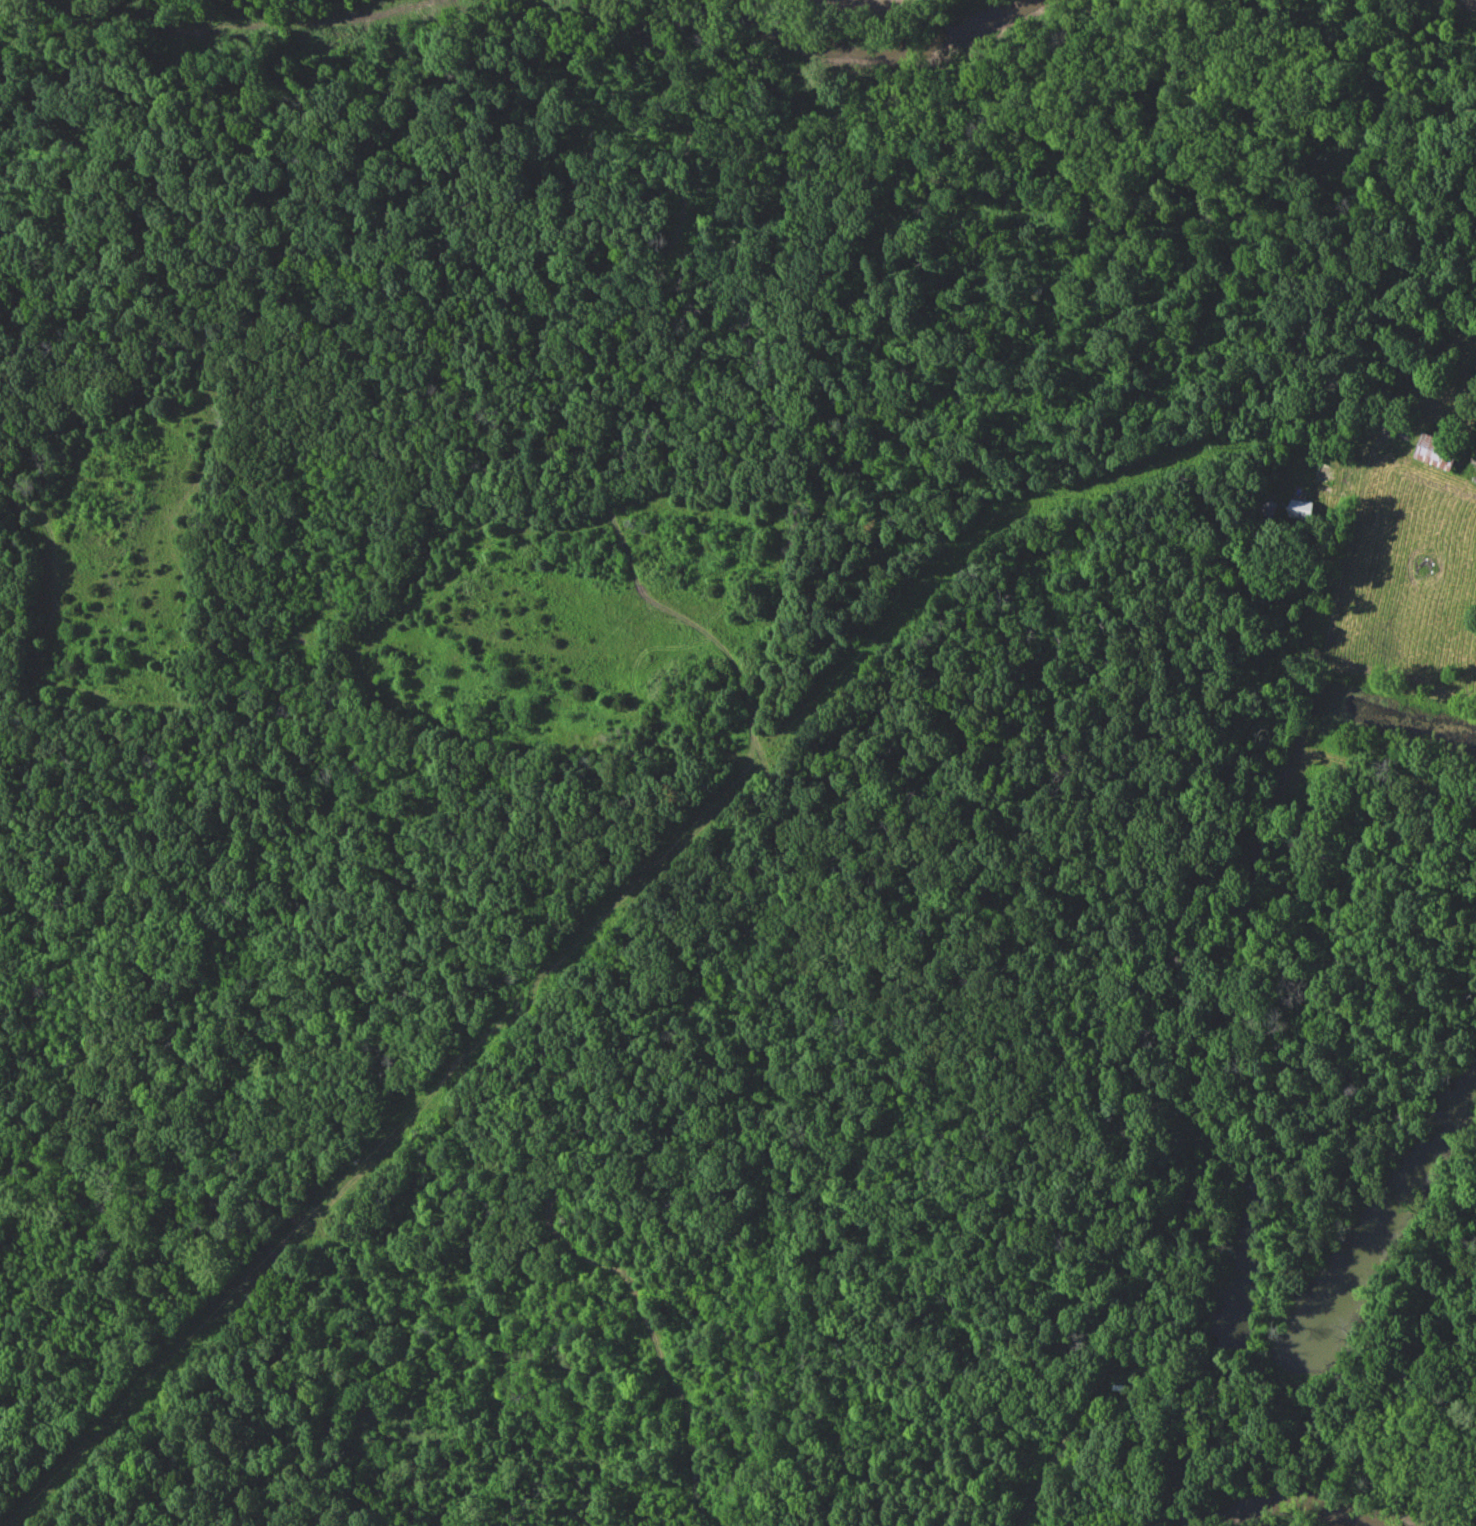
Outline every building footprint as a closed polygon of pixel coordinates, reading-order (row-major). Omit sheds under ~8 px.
[(1415,459),(1451,472),(1461,447),(1424,434),(1415,459)]
